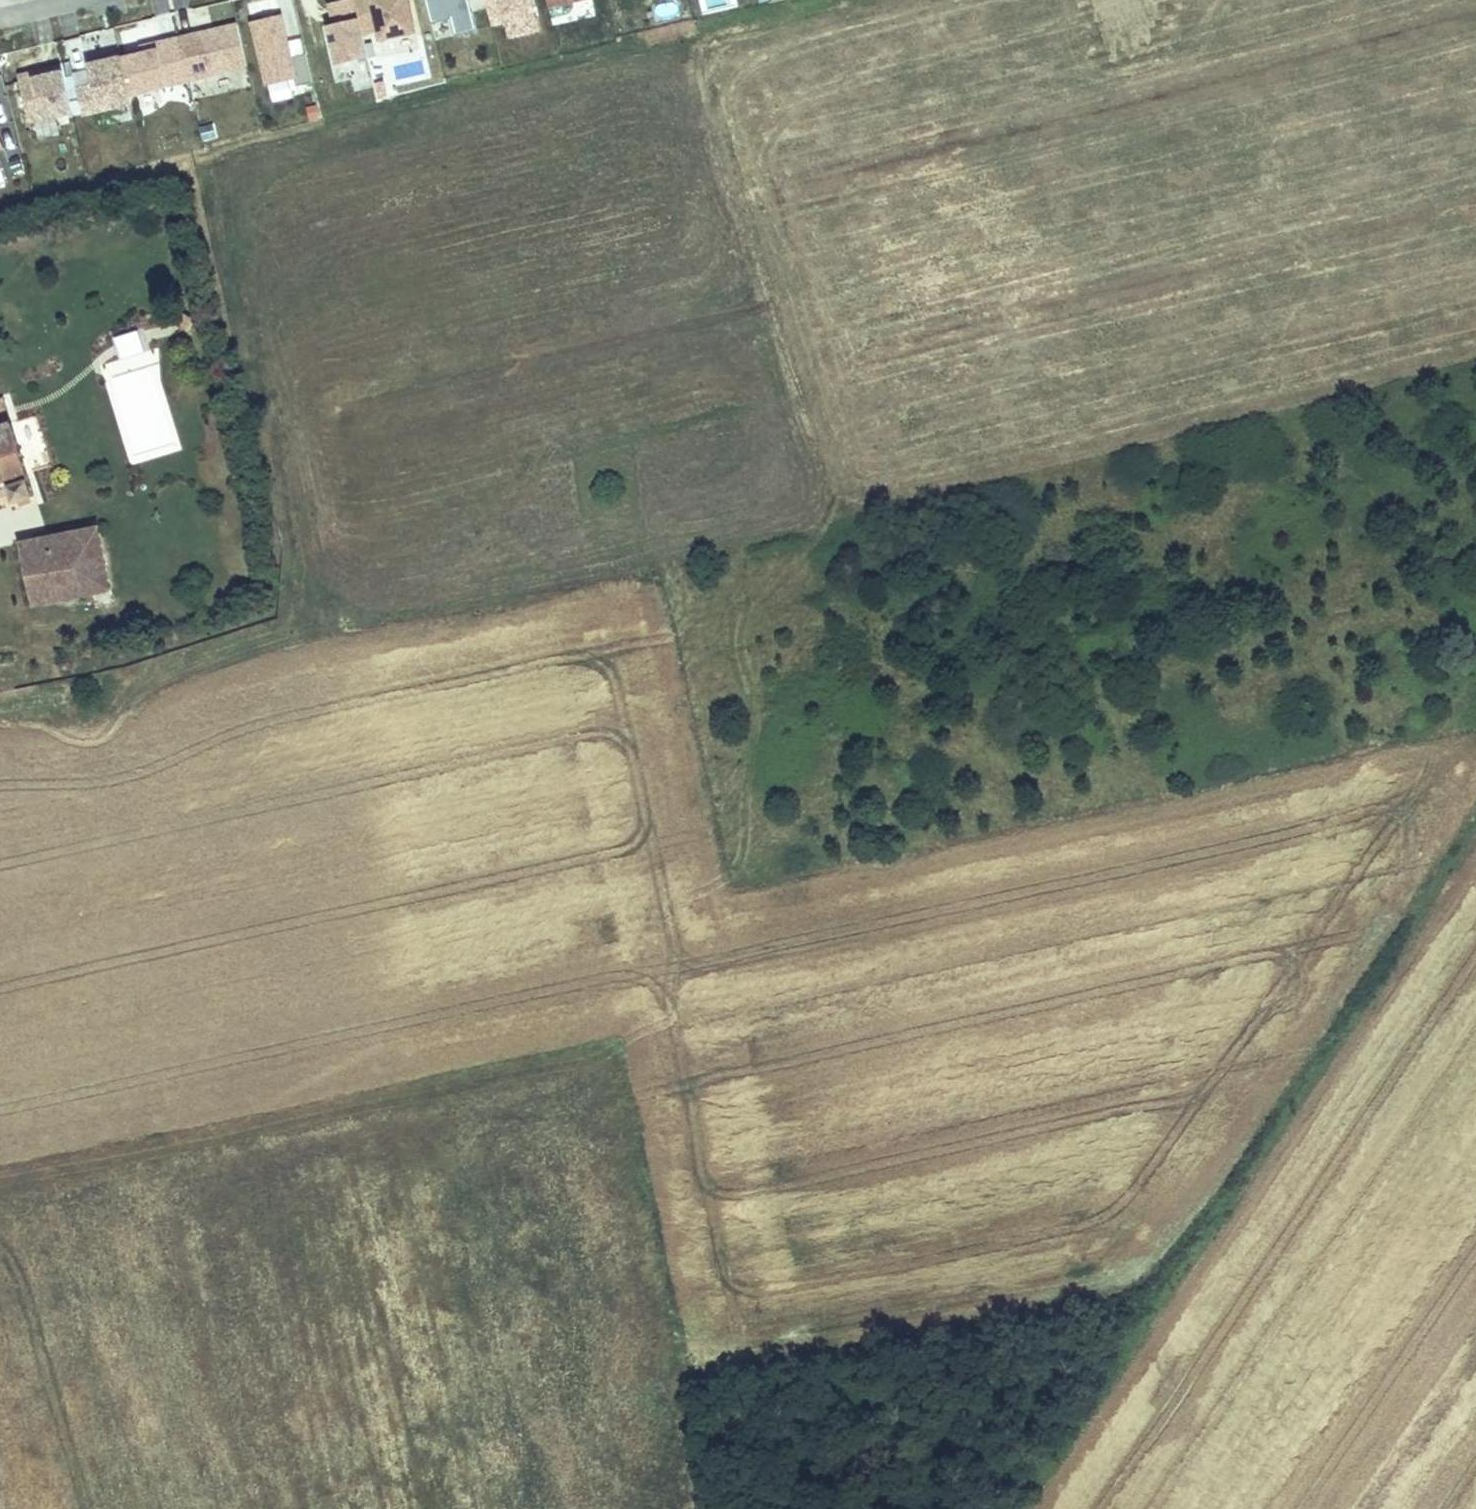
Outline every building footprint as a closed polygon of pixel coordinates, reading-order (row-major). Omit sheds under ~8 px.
[(348,0),(340,0),(322,4),(327,24),(321,25),(331,65),(362,57),(356,34),(348,0)] [(411,0),(348,0),(356,34),(372,31),(374,40),(418,30),(411,0)] [(433,23),(452,19),(456,36),(504,27),(507,41),(539,35),(533,0),(428,0),(433,23)] [(589,5),(588,0),(546,0),(547,9),(589,5)] [(210,6),(211,23),(231,22),(230,5),(210,6)] [(305,82),(299,54),(284,57),(273,14),(245,21),(260,85),(287,78),(289,86),(305,82)] [(58,39),(58,23),(35,23),(35,40),(58,39)] [(181,81),(171,39),(153,43),(155,49),(113,59),(122,95),(181,81)] [(113,59),(113,57),(79,65),(83,80),(67,84),(75,116),(124,104),(122,95),(113,59)] [(20,123),(64,112),(53,66),(35,70),(37,76),(10,82),(20,123)] [(10,82),(37,76),(35,70),(9,77),(10,82)] [(119,360),(143,355),(139,333),(115,337),(119,360)] [(0,387),(0,471),(5,470),(11,492),(37,485),(13,384),(0,387)] [(0,529),(0,603),(114,580),(99,507),(0,529)]
